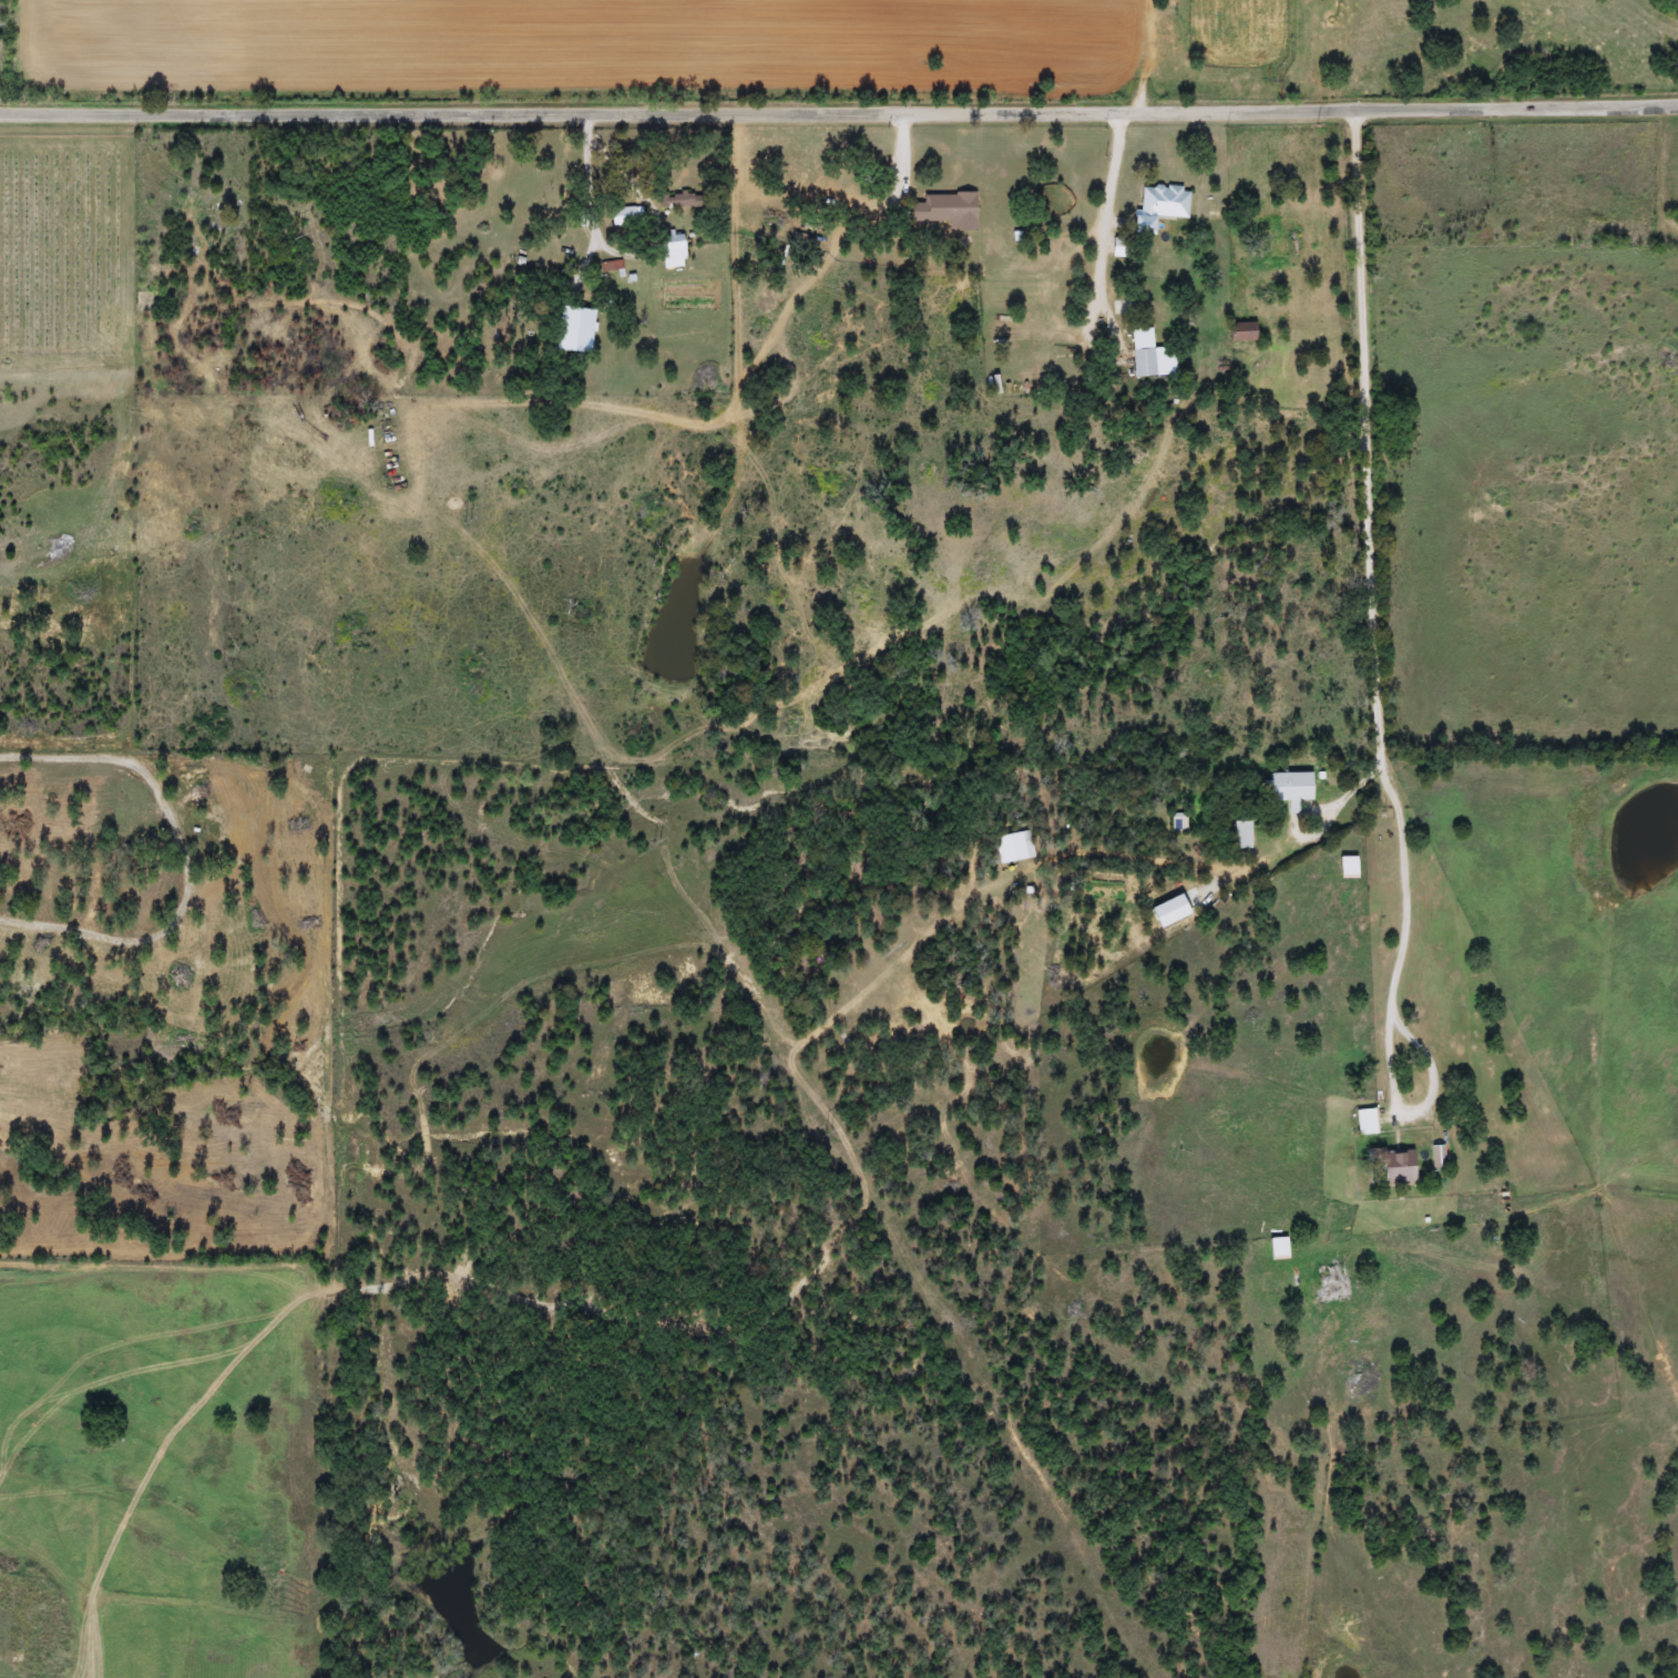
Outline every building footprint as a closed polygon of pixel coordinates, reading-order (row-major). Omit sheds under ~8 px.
[(1150,235),(1129,233),(1130,212),(1139,212),(1142,186),(1189,191),(1186,219),(1152,216),(1150,235)] [(699,207),(662,207),(662,194),(699,194),(699,207)] [(973,194),(973,232),(948,232),(948,222),(909,222),(909,203),(921,203),(921,194),(973,194)] [(612,207),(643,207),(643,227),(612,227),(612,207)] [(592,347),(567,347),(567,309),(592,309),(592,347)] [(1171,348),(1173,376),(1132,378),(1129,329),(1150,329),(1152,349),(1171,348)] [(1312,800),(1297,800),(1297,812),(1288,812),(1288,801),(1268,801),(1268,773),(1312,773),(1312,800)] [(1249,848),(1234,848),(1234,821),(1249,821),(1249,848)] [(993,837),(1029,829),(1034,857),(999,864),(993,837)] [(1353,876),(1338,876),(1338,858),(1353,858),(1353,876)] [(1413,1185),(1371,1185),(1371,1149),(1413,1149),(1413,1185)] [(1267,1238),(1285,1237),(1286,1259),(1268,1260),(1267,1238)] [(1319,1266),(1343,1266),(1343,1299),(1319,1299),(1319,1266)]
